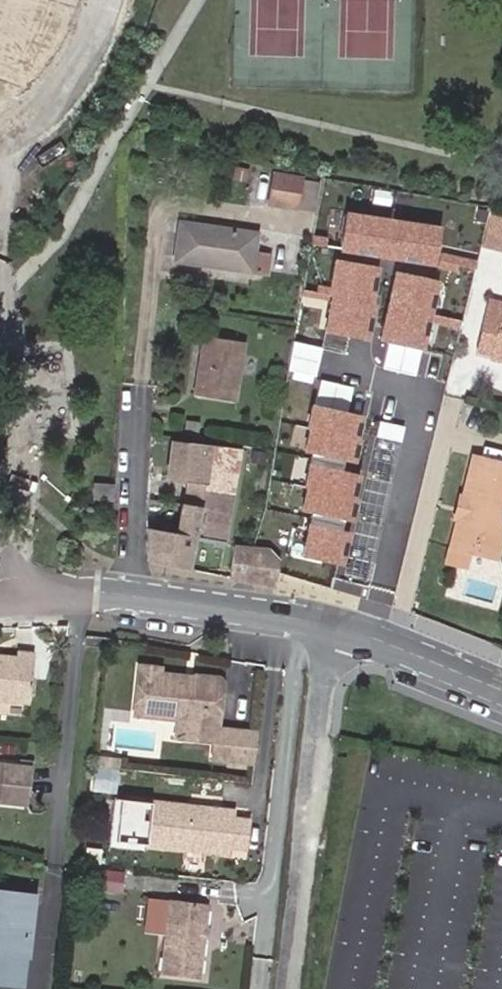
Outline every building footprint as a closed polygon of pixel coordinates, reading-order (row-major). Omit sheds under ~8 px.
[(298,188),(299,185),(266,179),(260,214),(292,219),(298,188)] [(298,188),(292,219),(310,223),(316,191),(298,188)] [(386,208),(343,198),(334,237),(377,246),(386,208)] [(257,238),(179,227),(175,269),(252,279),(252,276),(255,256),(256,240),(257,238)] [(486,258),(501,261),(501,238),(490,236),(486,258)] [(271,242),(256,240),(255,256),(252,276),(267,279),(271,242)] [(382,268),(337,261),(326,331),(371,338),(382,268)] [(440,282),(400,273),(385,340),(424,349),(440,282)] [(492,333),(488,353),(501,356),(501,310),(498,309),(501,299),(486,296),(478,330),(492,333)] [(492,333),(478,330),(474,350),(488,353),(492,333)] [(204,396),(235,402),(241,346),(204,341),(204,396)] [(311,391),(308,372),(287,375),(289,394),(311,391)] [(318,378),(312,400),(349,409),(354,387),(318,378)] [(234,410),(235,402),(204,396),(204,404),(233,409),(234,410)] [(367,419),(314,407),(305,450),(358,462),(367,419)] [(455,517),(450,543),(482,553),(500,555),(501,544),(501,523),(498,520),(501,502),(501,458),(469,451),(462,485),(455,517)] [(212,460),(174,452),(167,486),(189,490),(186,508),(204,511),(206,494),(207,489),(209,480),(212,460)] [(242,466),(212,460),(209,480),(207,489),(206,494),(204,511),(199,538),(228,544),(242,466)] [(362,478),(313,467),(303,510),(352,521),(362,478)] [(449,515),(455,517),(462,485),(455,485),(449,515)] [(92,507),(113,508),(115,494),(93,493),(92,507)] [(186,508),(183,507),(177,534),(199,538),(204,511),(186,508)] [(256,548),(267,551),(283,554),(290,516),(263,511),(256,548)] [(351,534),(312,526),(305,556),(344,565),(351,534)] [(193,573),(199,538),(177,534),(148,530),(150,564),(193,573)] [(277,590),(279,581),(281,564),(267,551),(256,548),(237,545),(233,581),(277,590)] [(0,653),(0,696),(24,699),(29,650),(12,648),(11,654),(0,653)] [(182,675),(155,671),(155,666),(136,663),(130,712),(162,716),(169,710),(175,711),(179,718),(177,732),(171,734),(171,737),(178,738),(178,735),(210,739),(208,756),(227,759),(230,729),(212,727),(217,684),(182,679),(182,675)] [(195,674),(182,679),(217,684),(212,676),(195,674)] [(0,763),(0,801),(21,802),(24,765),(0,763)] [(228,801),(148,792),(143,834),(224,844),(225,836),(240,838),(243,810),(227,809),(228,801)] [(8,986),(14,987),(20,953),(22,953),(30,900),(0,896),(0,985),(8,986)] [(203,907),(166,902),(158,973),(195,977),(203,907)]
